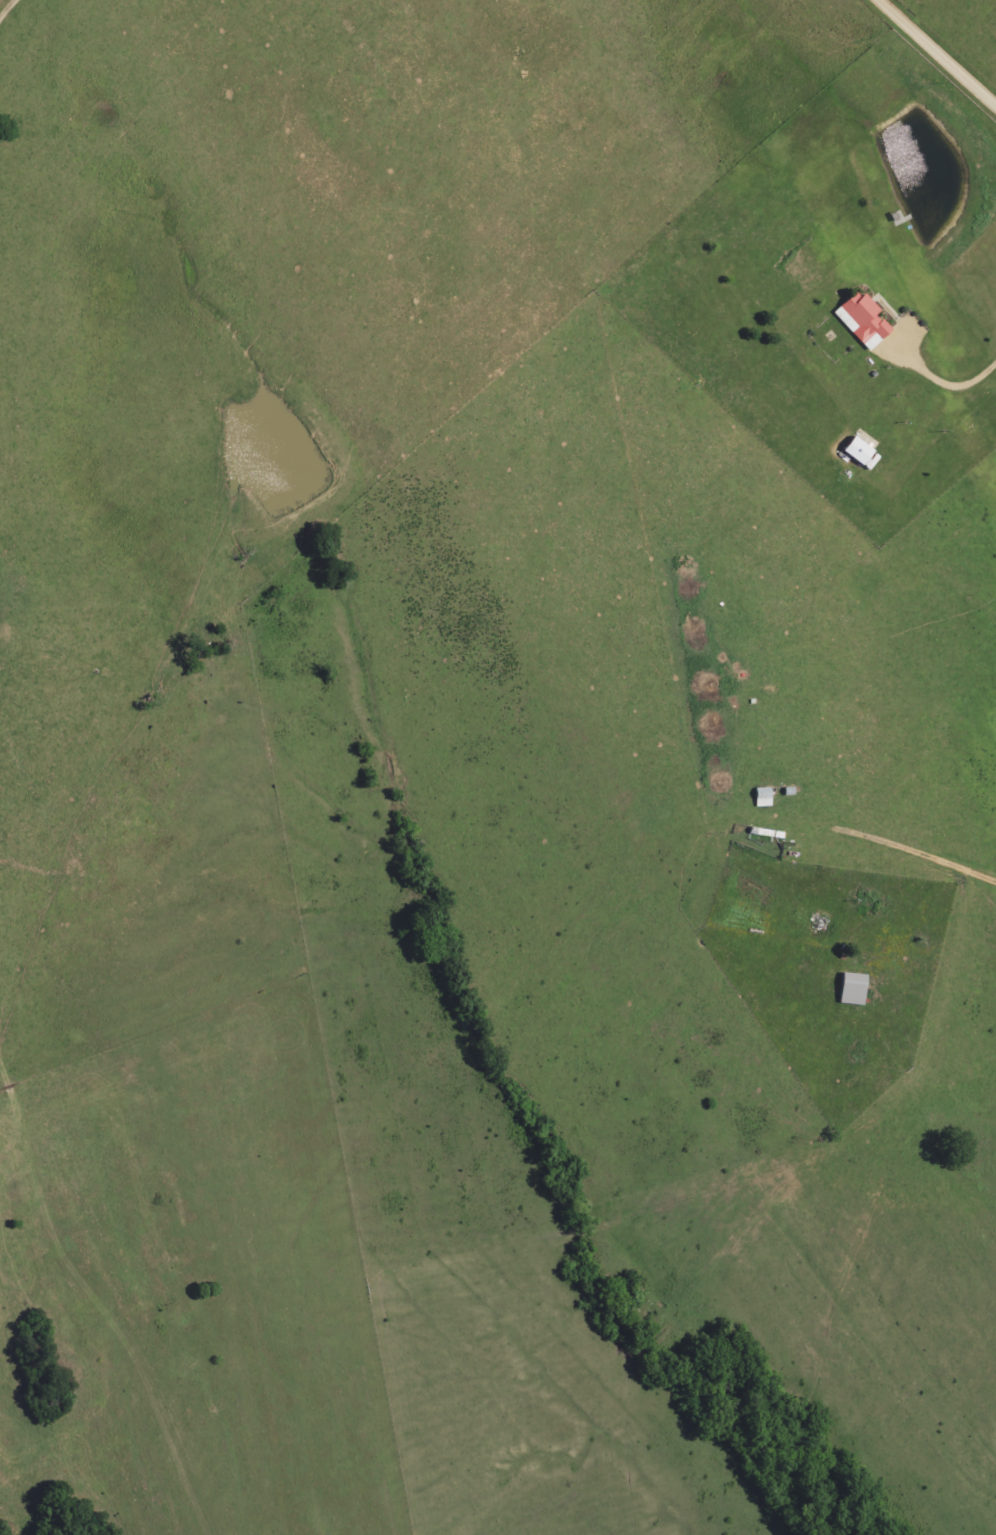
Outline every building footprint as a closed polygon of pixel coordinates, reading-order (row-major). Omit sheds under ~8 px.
[(874,314),(878,311),(856,289),(832,315),(870,351),(891,330),(874,314)] [(861,466),(873,451),(851,434),(840,449),(861,466)] [(862,1006),(866,975),(840,972),(836,1002),(862,1006)]
